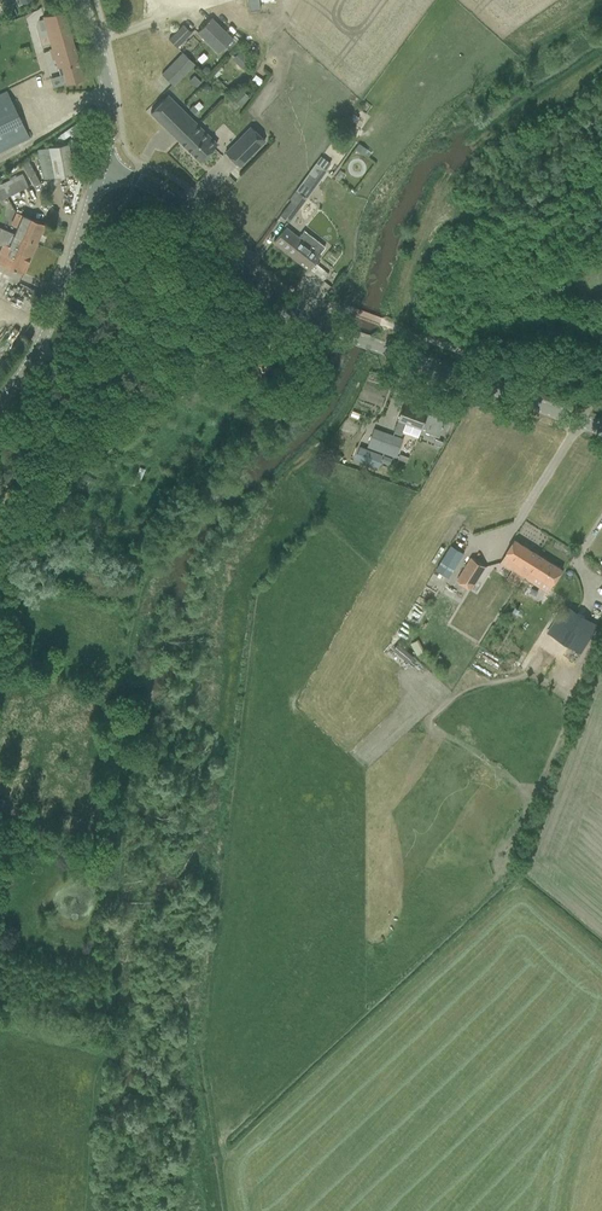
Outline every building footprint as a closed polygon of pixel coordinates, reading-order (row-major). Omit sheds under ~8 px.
[(249,12),(260,11),(259,0),(248,0),(249,12)] [(43,16),(52,48),(58,68),(61,67),(66,83),(83,79),(63,10),(43,16)] [(197,32),(218,53),(232,38),(211,18),(197,32)] [(169,39),(176,47),(191,32),(183,24),(169,39)] [(240,50),(232,59),(241,68),(249,59),(240,50)] [(182,52),(172,63),(184,75),(195,64),(182,52)] [(50,78),(53,87),(65,84),(62,75),(50,78)] [(241,90),(234,96),(242,103),(248,97),(241,90)] [(32,136),(29,131),(26,132),(6,91),(0,94),(0,151),(32,136)] [(165,97),(150,112),(200,161),(215,146),(208,139),(210,137),(174,102),(172,104),(165,97)] [(225,152),(239,166),(264,140),(251,127),(225,152)] [(48,147),(54,176),(74,172),(68,143),(48,147)] [(366,149),(360,144),(357,149),(362,153),(366,149)] [(31,158),(23,161),(32,184),(40,181),(31,158)] [(312,180),(314,176),(311,173),(308,176),(306,175),(294,192),(296,193),(281,215),(289,221),(306,198),(306,197),(316,184),(312,180)] [(28,186),(22,174),(0,184),(0,200),(28,186)] [(17,226),(14,234),(36,243),(44,224),(16,213),(12,224),(17,226)] [(319,253),(324,246),(304,230),(298,237),(286,227),(274,242),(308,269),(320,254),(319,253)] [(14,234),(9,247),(3,244),(0,251),(0,263),(23,273),(36,243),(14,234)] [(260,368),(263,369),(263,367),(265,367),(265,358),(252,357),(251,366),(260,366),(260,368)] [(442,426),(445,417),(431,412),(430,415),(412,408),(413,405),(405,402),(394,432),(402,435),(403,431),(418,437),(422,428),(425,429),(424,431),(439,437),(443,427),(442,426)] [(368,447),(396,458),(403,439),(374,428),(368,447)] [(436,438),(434,444),(441,447),(443,441),(436,438)] [(360,446),(355,458),(378,466),(384,455),(360,446)] [(382,461),(390,464),(392,458),(384,455),(382,461)] [(515,540),(501,562),(513,569),(524,576),(538,554),(515,540)] [(417,564),(431,550),(425,544),(412,558),(417,564)] [(436,569),(449,577),(464,552),(451,544),(436,569)] [(538,554),(524,576),(525,577),(531,581),(536,573),(553,584),(556,580),(562,569),(538,554)] [(456,580),(472,589),(486,566),(471,557),(456,580)] [(566,604),(548,632),(581,652),(598,624),(566,604)] [(419,639),(411,643),(417,655),(425,651),(419,639)] [(398,644),(393,650),(408,663),(413,657),(398,644)]
